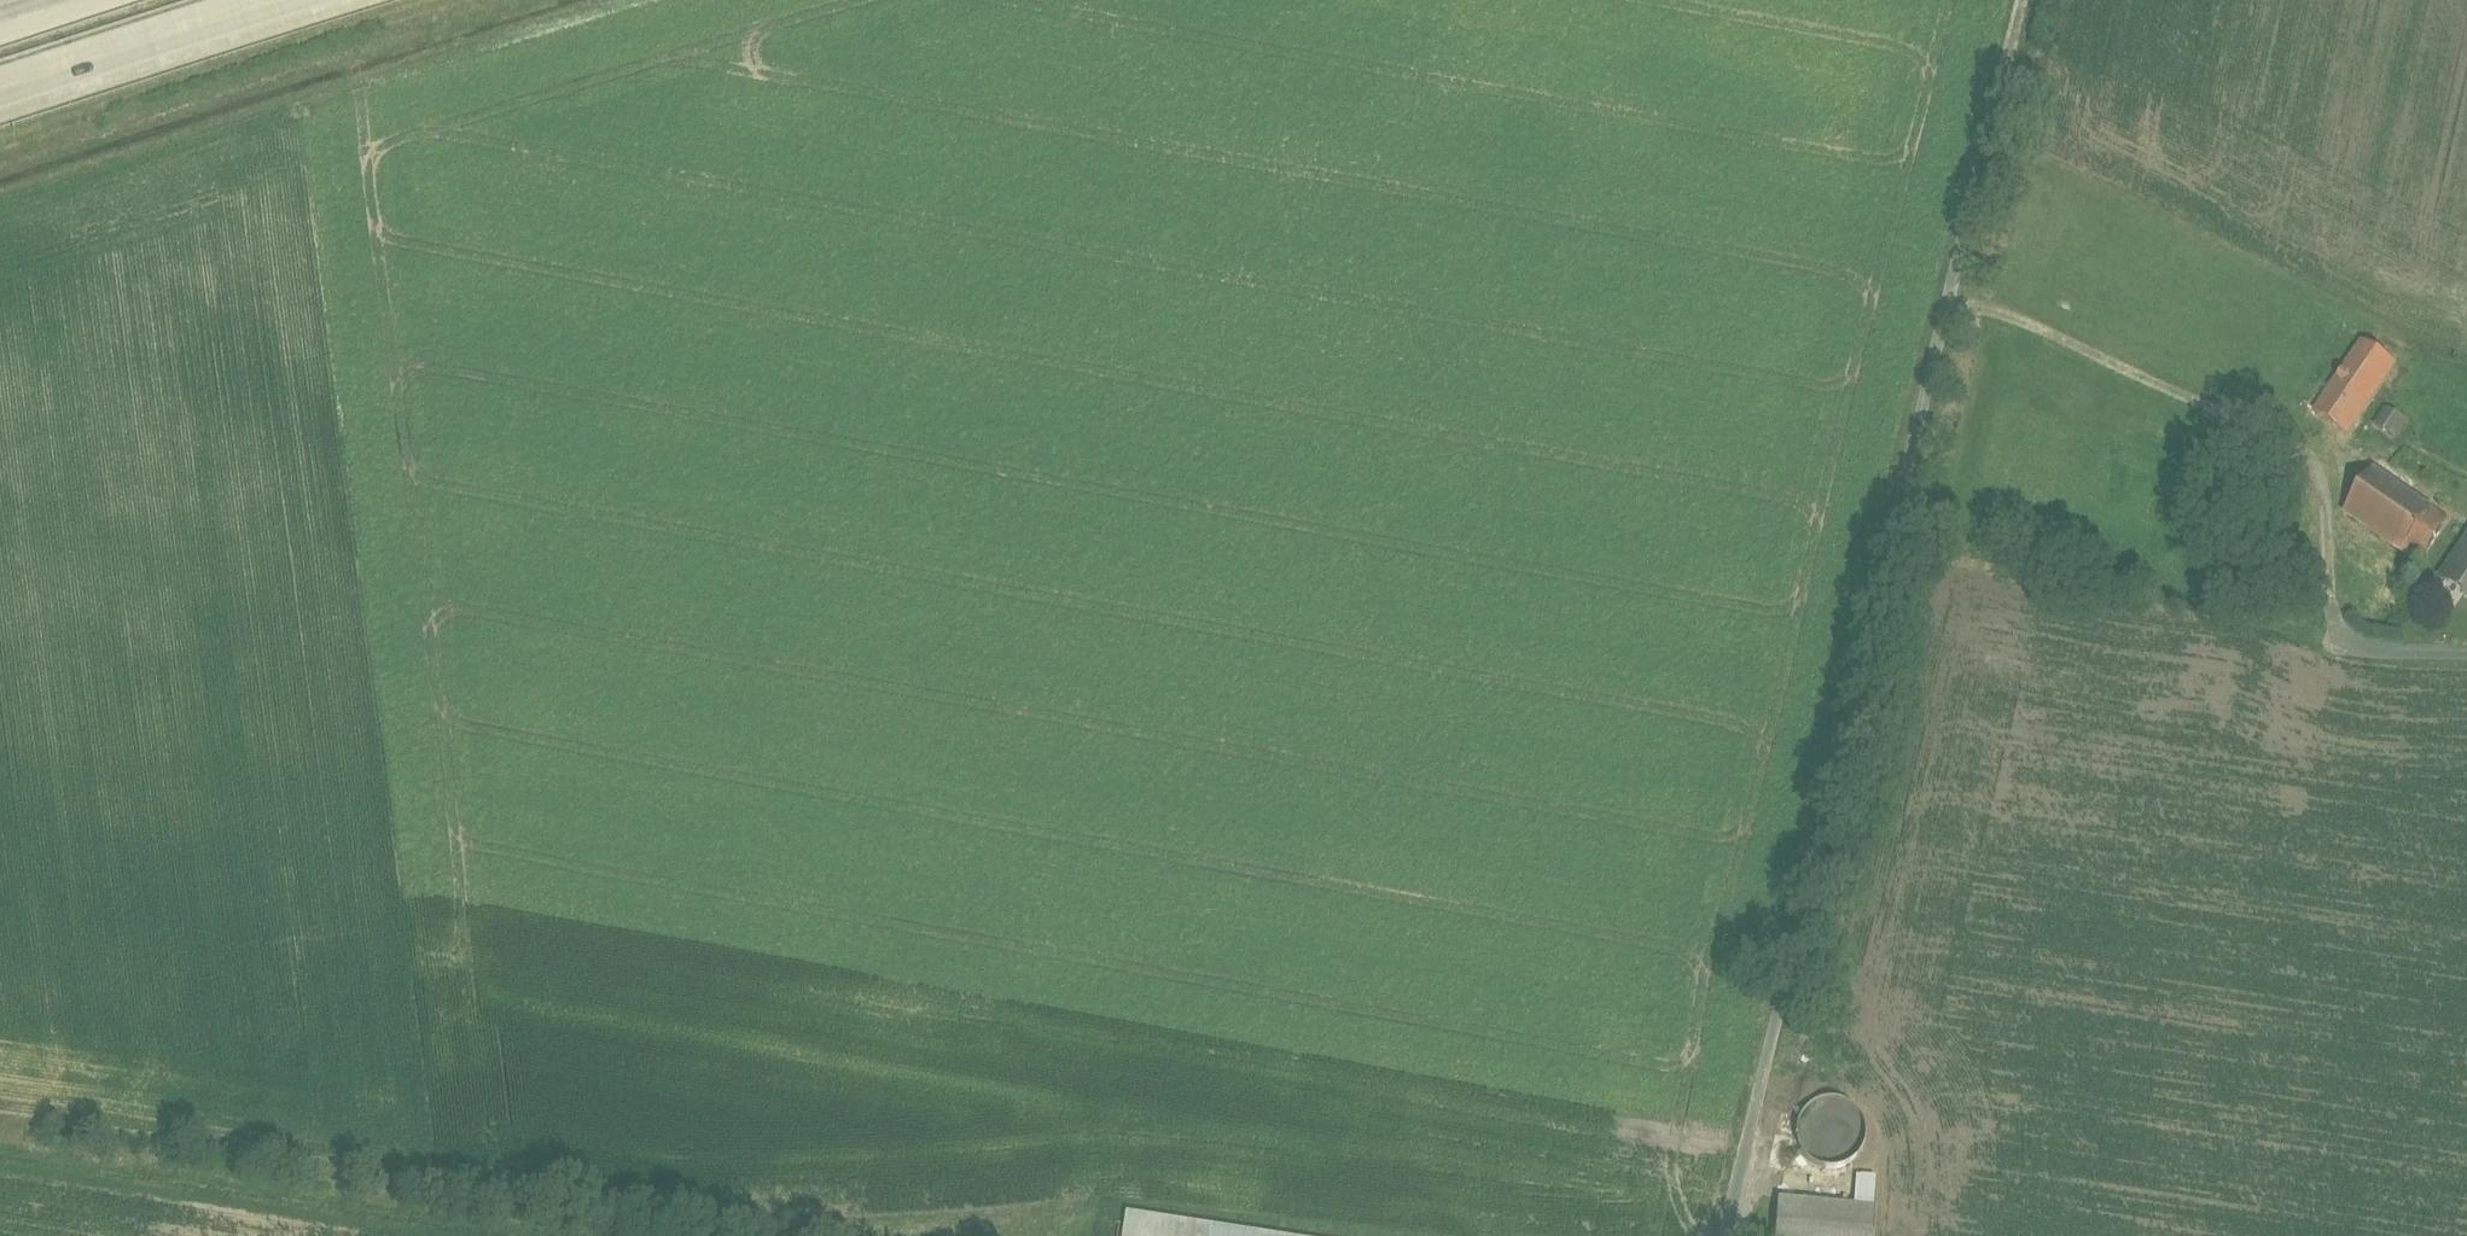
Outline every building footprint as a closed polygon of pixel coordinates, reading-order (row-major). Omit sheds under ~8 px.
[(2402,365),(2364,340),(2334,386),(2316,412),(2354,437),(2402,365)] [(2397,434),(2405,413),(2380,403),(2371,423),(2397,434)] [(2374,466),(2341,514),(2404,557),(2407,553),(2424,564),(2451,525),(2434,513),(2437,509),(2374,466)] [(2440,577),(2466,596),(2466,537),(2440,577)] [(1857,1157),(1864,1145),(1866,1132),(1863,1119),(1855,1108),(1844,1101),(1830,1099),(1817,1102),(1806,1110),(1799,1122),(1797,1135),(1801,1148),(1809,1159),(1820,1166),(1834,1168),(1847,1165),(1857,1157)] [(1857,1175),(1856,1204),(1875,1205),(1877,1176),(1857,1175)] [(1776,1235),(1875,1235),(1876,1205),(1875,1205),(1856,1204),(1778,1199),(1776,1235)] [(1126,1212),(1122,1235),(1281,1235),(1126,1212)]
